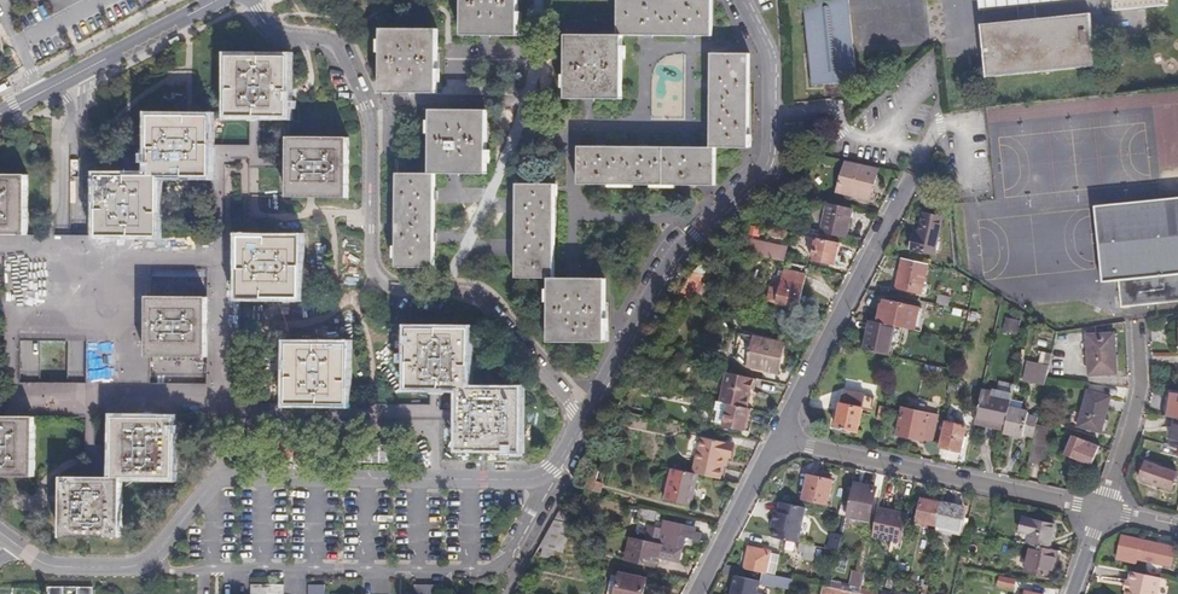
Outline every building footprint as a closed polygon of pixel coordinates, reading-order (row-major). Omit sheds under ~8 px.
[(459,33),(515,34),(515,0),(459,0),(459,33)] [(614,33),(620,33),(708,34),(708,0),(615,0),(614,33)] [(811,87),(855,83),(847,0),(802,0),(811,87)] [(980,10),(1079,0),(979,0),(980,10)] [(1116,11),(1169,6),(1168,0),(1115,0),(1116,11)] [(1092,13),(983,24),(988,77),(1098,66),(1092,13)] [(434,28),(377,27),(376,91),(433,92),(434,28)] [(614,33),(563,33),(563,97),(620,98),(620,33),(614,33)] [(747,52),(709,52),(708,147),(712,147),(746,147),(747,52)] [(287,58),(227,58),(226,117),(252,117),(287,117),(287,58)] [(484,109),(427,108),(427,173),(430,173),(484,174),(484,109)] [(188,120),(147,120),(147,178),(96,177),(96,240),(119,240),(156,240),(156,180),(208,181),(208,149),(209,120),(188,120)] [(348,139),(286,138),(286,162),(286,198),(309,199),(347,199),(348,139)] [(712,185),(712,147),(708,147),(575,145),(574,183),(712,185)] [(834,157),(819,154),(818,160),(833,162),(834,157)] [(870,181),(873,166),(841,159),(834,192),(867,199),(870,181)] [(429,268),(430,173),(427,173),(392,173),(391,267),(429,268)] [(0,178),(0,238),(24,239),(25,178),(0,178)] [(550,183),(512,183),(511,278),(546,278),(550,278),(550,183)] [(1086,206),(1095,281),(1111,279),(1114,306),(1177,298),(1177,290),(1177,281),(1177,196),(1086,206)] [(846,220),(848,207),(824,202),(823,206),(820,223),(818,231),(842,236),(846,220)] [(820,223),(823,206),(808,203),(804,220),(820,223)] [(759,223),(771,213),(763,204),(751,214),(759,223)] [(909,234),(906,248),(930,253),(938,217),(920,213),(918,223),(916,236),(909,234)] [(835,251),(837,242),(813,236),(808,259),(832,264),(833,260),(835,251)] [(743,238),(741,250),(781,258),(784,247),(784,246),(752,239),(746,238),(743,238)] [(300,240),(238,239),(238,263),(238,299),(299,300),(300,240)] [(717,263),(708,254),(698,263),(707,273),(717,263)] [(917,294),(923,265),(898,259),(895,273),(891,289),(917,294)] [(780,275),(777,288),(768,286),(765,299),(796,306),(800,288),(803,275),(778,269),(776,275),(780,275)] [(701,274),(690,270),(675,297),(688,300),(701,274)] [(550,278),(546,278),(546,342),(603,343),(603,278),(550,278)] [(934,304),(944,306),(946,297),(936,295),(934,304)] [(206,299),(145,298),(143,316),(144,358),(205,359),(206,299)] [(913,332),(918,309),(880,301),(879,305),(877,305),(875,314),(873,323),(890,327),(913,332)] [(1014,336),(1017,322),(1002,319),(999,333),(1014,336)] [(883,356),(890,327),(873,323),(866,321),(862,337),(859,350),(883,356)] [(467,331),(410,331),(408,392),(435,394),(458,395),(458,415),(458,452),(521,452),(521,392),(468,393),(467,331)] [(1111,350),(1110,333),(1083,334),(1085,374),(1112,372),(1111,350)] [(778,354),(781,341),(750,335),(744,365),(775,371),(778,354)] [(85,378),(86,340),(68,340),(67,377),(85,378)] [(348,345),(287,344),(286,379),(286,404),(347,405),(348,345)] [(1041,385),(1047,355),(1038,353),(1036,364),(1023,362),(1019,380),(1041,385)] [(936,370),(922,367),(920,372),(935,376),(936,370)] [(751,377),(725,372),(719,402),(745,407),(747,399),(749,390),(751,377)] [(868,397),(870,387),(841,381),(839,391),(868,397)] [(998,389),(1013,390),(1013,382),(999,381),(998,389)] [(948,382),(945,395),(959,398),(960,394),(957,393),(959,384),(948,382)] [(645,385),(632,383),(631,389),(643,392),(645,385)] [(1005,407),(1007,402),(991,400),(993,390),(989,389),(988,392),(978,390),(972,418),(1002,424),(1005,407)] [(1103,409),(1107,396),(1084,389),(1073,425),(1096,431),(1103,409)] [(1007,402),(1008,393),(993,390),(991,400),(1007,402)] [(1168,390),(1166,403),(1164,418),(1170,419),(1177,420),(1177,392),(1168,390)] [(840,430),(852,433),(857,409),(865,411),(868,397),(839,391),(831,428),(840,430)] [(877,397),(872,418),(878,419),(882,398),(877,397)] [(744,417),(746,407),(745,407),(719,402),(714,401),(712,410),(715,410),(713,422),(742,428),(744,417)] [(1033,424),(1034,415),(1023,413),(1024,411),(1005,407),(1002,424),(1000,430),(1000,433),(1008,435),(1019,437),(1019,434),(1030,437),(1033,424)] [(919,441),(919,440),(928,442),(933,418),(897,410),(891,435),(903,438),(919,441)] [(0,418),(0,478),(31,478),(32,418),(0,418)] [(149,418),(108,418),(108,476),(58,476),(57,498),(57,537),(116,537),(117,478),(169,479),(170,418),(149,418)] [(1002,424),(972,418),(971,424),(984,427),(1000,430),(1002,424)] [(1166,445),(1167,446),(1177,447),(1177,420),(1170,419),(1168,428),(1166,445)] [(957,453),(962,428),(942,424),(937,449),(948,451),(957,453)] [(1030,437),(1024,464),(1039,467),(1041,456),(1037,455),(1039,448),(1042,449),(1047,427),(1033,424),(1030,437)] [(692,473),(719,478),(720,471),(721,464),(722,455),(726,456),(729,441),(698,436),(692,473)] [(1090,460),(1095,447),(1069,437),(1061,456),(1075,461),(1073,466),(1083,470),(1086,468),(1090,460)] [(1150,470),(1151,465),(1141,462),(1139,467),(1150,470)] [(1173,473),(1151,465),(1150,470),(1139,467),(1138,472),(1135,478),(1167,490),(1173,473)] [(588,469),(584,489),(598,492),(600,483),(594,482),(596,470),(588,469)] [(688,501),(689,495),(681,493),(682,487),(685,488),(688,477),(667,472),(661,500),(687,506),(688,501)] [(799,500),(823,505),(829,480),(821,478),(805,475),(799,500)] [(681,493),(689,495),(693,478),(688,477),(685,488),(682,487),(681,493)] [(849,485),(845,504),(844,509),(865,513),(870,490),(860,488),(849,485)] [(580,494),(569,491),(566,509),(560,508),(558,517),(565,518),(567,510),(576,512),(580,494)] [(937,503),(938,500),(932,499),(927,498),(926,500),(917,498),(912,519),(933,524),(937,503)] [(794,544),(802,509),(774,503),(772,513),(769,513),(768,521),(766,528),(769,529),(767,538),(793,543),(794,544)] [(838,503),(835,516),(842,518),(844,509),(845,504),(838,503)] [(950,506),(937,503),(933,524),(931,529),(954,534),(959,508),(950,506)] [(890,508),(875,505),(868,536),(886,539),(884,546),(896,549),(905,512),(890,508)] [(651,521),(654,511),(653,511),(630,506),(628,514),(636,516),(636,518),(651,521)] [(1028,531),(1025,542),(1027,542),(1045,546),(1048,531),(1050,523),(1019,516),(1016,529),(1028,531)] [(568,522),(552,518),(536,546),(540,547),(553,550),(561,552),(569,522),(568,522)] [(685,537),(700,540),(701,534),(694,532),(696,526),(662,519),(658,539),(683,544),(685,537)] [(1150,542),(1120,535),(1117,537),(1112,557),(1131,562),(1132,557),(1166,565),(1170,546),(1150,542)] [(662,551),(664,544),(663,544),(630,536),(625,559),(651,565),(653,556),(661,558),(662,551)] [(825,537),(822,550),(833,552),(835,542),(829,540),(829,538),(825,537)] [(1051,559),(1053,548),(1045,546),(1027,542),(1022,569),(1048,575),(1051,559)] [(794,544),(793,543),(791,551),(797,552),(796,558),(806,560),(808,547),(794,544)] [(742,554),(738,568),(757,572),(761,572),(765,553),(765,551),(743,546),(742,554)] [(553,550),(540,547),(539,555),(551,558),(553,550)] [(770,575),(775,555),(765,553),(761,572),(770,575)] [(1126,571),(1124,576),(1123,582),(1121,591),(1120,593),(1151,593),(1155,578),(1126,571)] [(761,572),(757,572),(755,580),(773,584),(774,583),(787,585),(788,579),(770,575),(761,572)] [(618,577),(614,593),(641,593),(641,592),(644,579),(618,573),(618,577)] [(845,592),(854,593),(855,593),(859,575),(849,573),(846,588),(845,592)] [(618,577),(611,575),(607,593),(614,593),(618,577)] [(726,593),(750,593),(754,580),(730,575),(727,585),(726,593)] [(1035,593),(1040,593),(1042,588),(1006,580),(1004,587),(1035,593)] [(266,584),(251,584),(251,593),(266,593),(266,584)] [(284,584),(266,584),(266,593),(284,593),(284,584)] [(308,584),(308,593),(325,593),(325,584),(308,584)] [(429,584),(415,584),(414,593),(429,593),(429,584)] [(429,584),(429,593),(443,593),(443,585),(429,584)]
